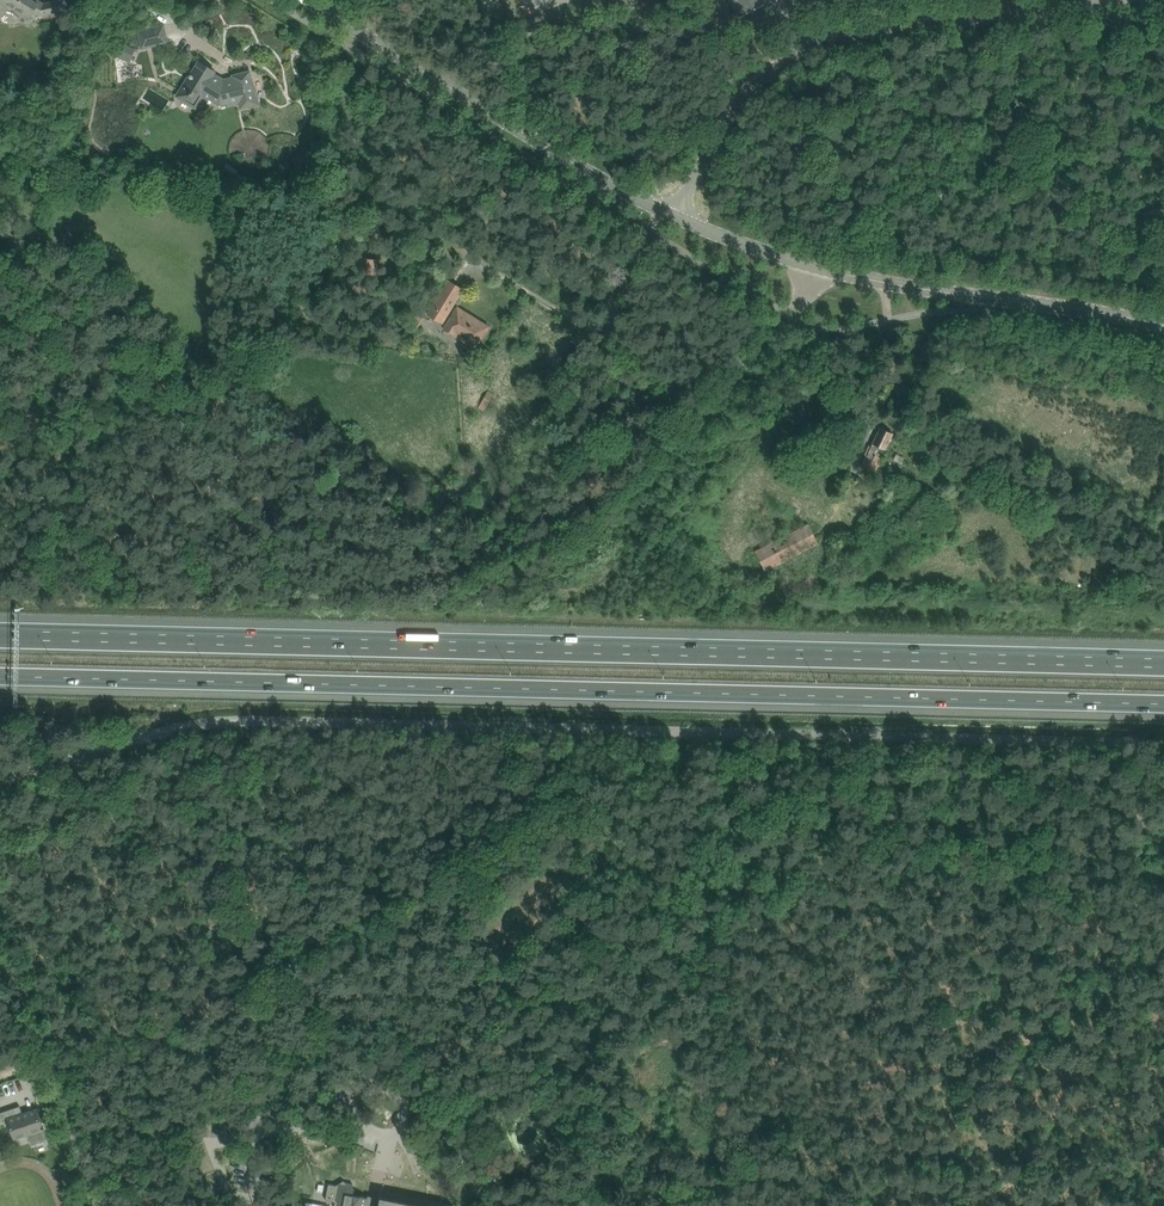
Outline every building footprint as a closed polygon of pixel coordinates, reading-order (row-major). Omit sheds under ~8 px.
[(11,4),(9,7),(29,18),(33,12),(39,16),(55,12),(56,14),(59,14),(71,11),(68,0),(52,0),(53,4),(43,7),(32,0),(5,0),(11,4)] [(761,0),(730,0),(739,17),(763,4),(761,0)] [(750,19),(753,27),(768,21),(764,13),(750,19)] [(138,31),(142,48),(167,42),(163,25),(138,31)] [(211,76),(214,71),(205,65),(205,64),(203,63),(201,63),(199,62),(192,73),(191,72),(179,91),(193,99),(197,93),(208,99),(209,98),(220,104),(232,101),(232,104),(239,102),(241,108),(247,106),(247,107),(258,104),(254,90),(249,72),(233,76),(233,78),(223,80),(221,79),(220,81),(211,76)] [(15,263),(19,279),(31,276),(27,260),(15,263)] [(425,314),(442,324),(463,289),(447,279),(425,314)] [(442,328),(475,349),(482,337),(483,338),(488,330),(487,329),(489,326),(456,305),(442,328)] [(374,341),(396,342),(397,332),(374,330),(374,341)] [(477,408),(483,411),(493,393),(487,390),(477,408)] [(861,466),(874,473),(882,458),(877,456),(879,454),(876,452),(879,447),(885,450),(892,433),(881,427),(873,444),(869,451),(861,466)] [(848,443),(845,448),(852,451),(858,439),(847,434),(843,441),(848,443)] [(453,487),(445,483),(441,490),(449,495),(453,487)] [(755,551),(765,570),(818,543),(808,524),(755,551)] [(842,543),(834,548),(841,560),(855,551),(847,539),(842,542),(842,543)] [(37,1109),(14,1117),(12,1109),(0,1113),(0,1119),(1,1122),(7,1120),(14,1139),(44,1129),(37,1109)] [(367,1198),(353,1195),(354,1189),(353,1185),(346,1183),(343,1181),(336,1186),(328,1184),(327,1190),(330,1191),(329,1195),(326,1194),(325,1200),(335,1202),(334,1205),(365,1205),(367,1198)] [(380,1197),(378,1205),(425,1205),(380,1197)]
